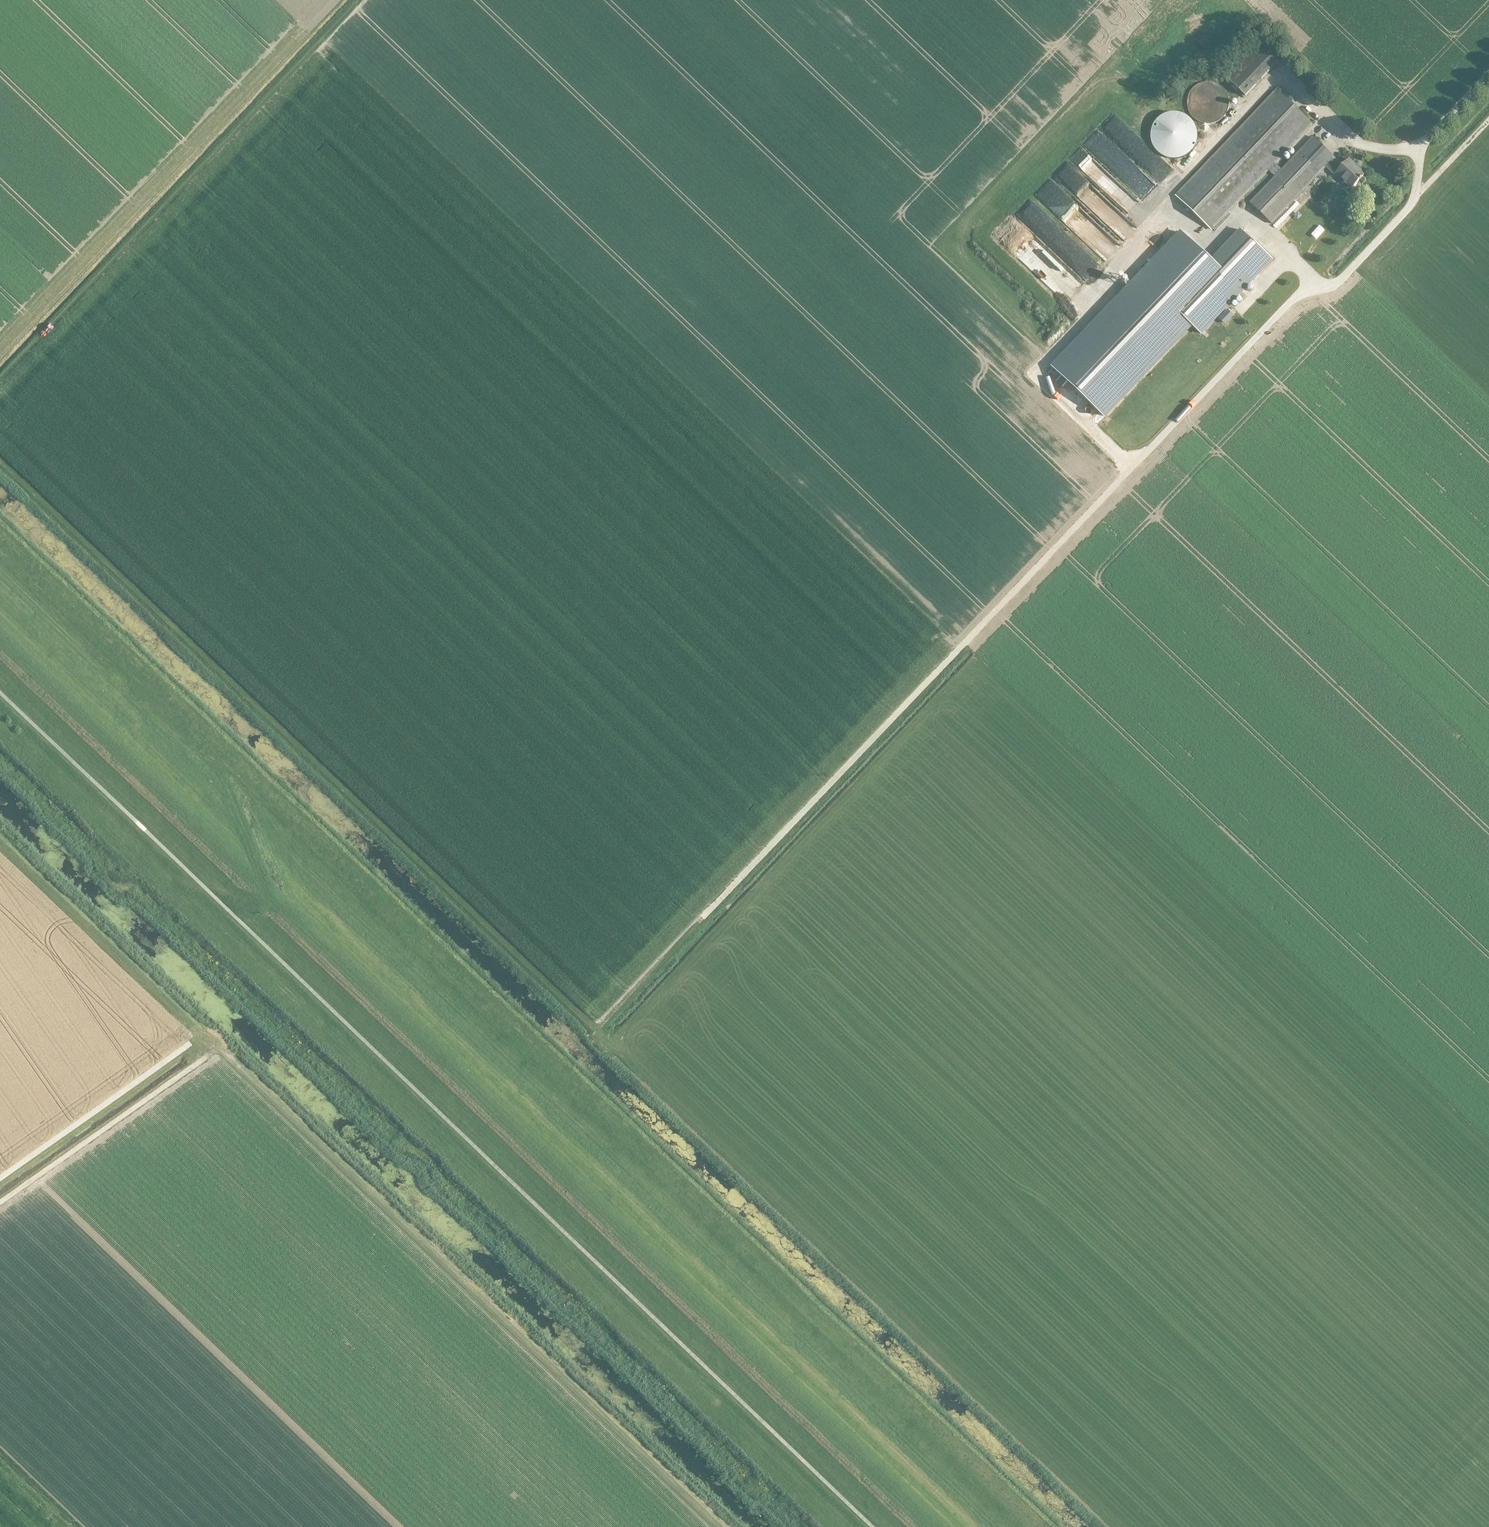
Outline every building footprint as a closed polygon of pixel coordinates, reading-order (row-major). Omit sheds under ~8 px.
[(1258,42),(1225,77),(1245,96),(1279,61),(1258,42)] [(1226,91),(1224,89),(1223,88),(1222,87),(1220,86),(1219,85),(1217,84),(1215,83),(1214,83),(1212,82),(1210,82),(1208,82),(1206,82),(1204,83),(1203,83),(1201,84),(1199,84),(1198,85),(1196,86),(1195,87),(1193,89),(1192,90),(1191,92),(1190,93),(1189,95),(1189,96),(1188,98),(1188,100),(1188,102),(1188,104),(1188,105),(1188,107),(1189,109),(1189,111),(1190,112),(1191,114),(1192,116),(1193,117),(1194,118),(1196,120),(1197,121),(1199,122),(1200,122),(1202,123),(1204,124),(1206,124),(1207,124),(1209,124),(1211,124),(1213,124),(1215,123),(1216,123),(1218,122),(1220,121),(1221,120),(1223,119),(1224,118),(1225,116),(1226,115),(1227,113),(1228,112),(1229,110),(1229,108),(1229,106),(1230,104),(1230,103),(1230,101),(1229,99),(1229,97),(1228,95),(1227,94),(1227,92),(1226,91)] [(1276,90),(1164,208),(1201,243),(1269,171),(1276,177),(1251,203),(1272,224),(1326,168),(1337,177),(1339,175),(1352,188),(1360,180),(1361,180),(1362,178),(1365,174),(1350,159),(1341,168),(1333,161),(1335,158),(1313,137),(1282,170),(1275,164),(1313,125),(1276,90)] [(1112,112),(1101,123),(1131,150),(1136,145),(1144,153),(1149,147),(1112,112)] [(1193,122),(1192,121),(1190,119),(1189,118),(1187,117),(1186,116),(1184,115),(1182,114),(1180,114),(1178,113),(1176,113),(1174,113),(1173,113),(1171,113),(1169,113),(1167,114),(1165,115),(1163,115),(1162,116),(1160,117),(1159,119),(1157,120),(1156,121),(1155,123),(1154,125),(1153,126),(1152,128),(1152,130),(1151,132),(1151,134),(1151,136),(1151,138),(1151,140),(1151,142),(1152,143),(1153,145),(1153,147),(1154,149),(1155,150),(1157,152),(1158,153),(1159,154),(1161,156),(1163,157),(1164,157),(1166,158),(1168,159),(1170,159),(1172,159),(1174,160),(1176,159),(1178,159),(1180,159),(1181,158),(1183,158),(1185,157),(1187,156),(1188,155),(1190,154),(1191,152),(1192,151),(1194,149),(1195,148),(1195,146),(1196,144),(1197,142),(1197,140),(1197,138),(1198,136),(1197,135),(1197,133),(1197,131),(1196,129),(1196,127),(1195,125),(1194,124),(1193,122)] [(1092,150),(1107,165),(1111,161),(1097,145),(1092,150)] [(1119,163),(1131,172),(1137,164),(1125,155),(1119,163)] [(1082,196),(1091,186),(1065,161),(1052,175),(1079,199),(1082,196)] [(1139,165),(1133,172),(1152,189),(1158,182),(1139,165)] [(1258,274),(1261,272),(1261,270),(1262,269),(1263,268),(1264,266),(1264,265),(1264,263),(1264,261),(1264,260),(1264,258),(1264,257),(1264,255),(1263,254),(1263,252),(1262,251),(1261,249),(1260,248),(1257,245),(1248,236),(1241,230),(1211,261),(1197,247),(1181,233),(1167,248),(1150,265),(1053,367),(1063,376),(1069,382),(1105,417),(1192,325),(1193,326),(1201,334),(1202,333),(1205,331),(1229,304),(1234,299),(1242,291),(1243,292),(1246,289),(1250,285),(1254,281),(1252,280),(1258,274)] [(1156,238),(1146,245),(1151,252),(1161,246),(1156,238)]
